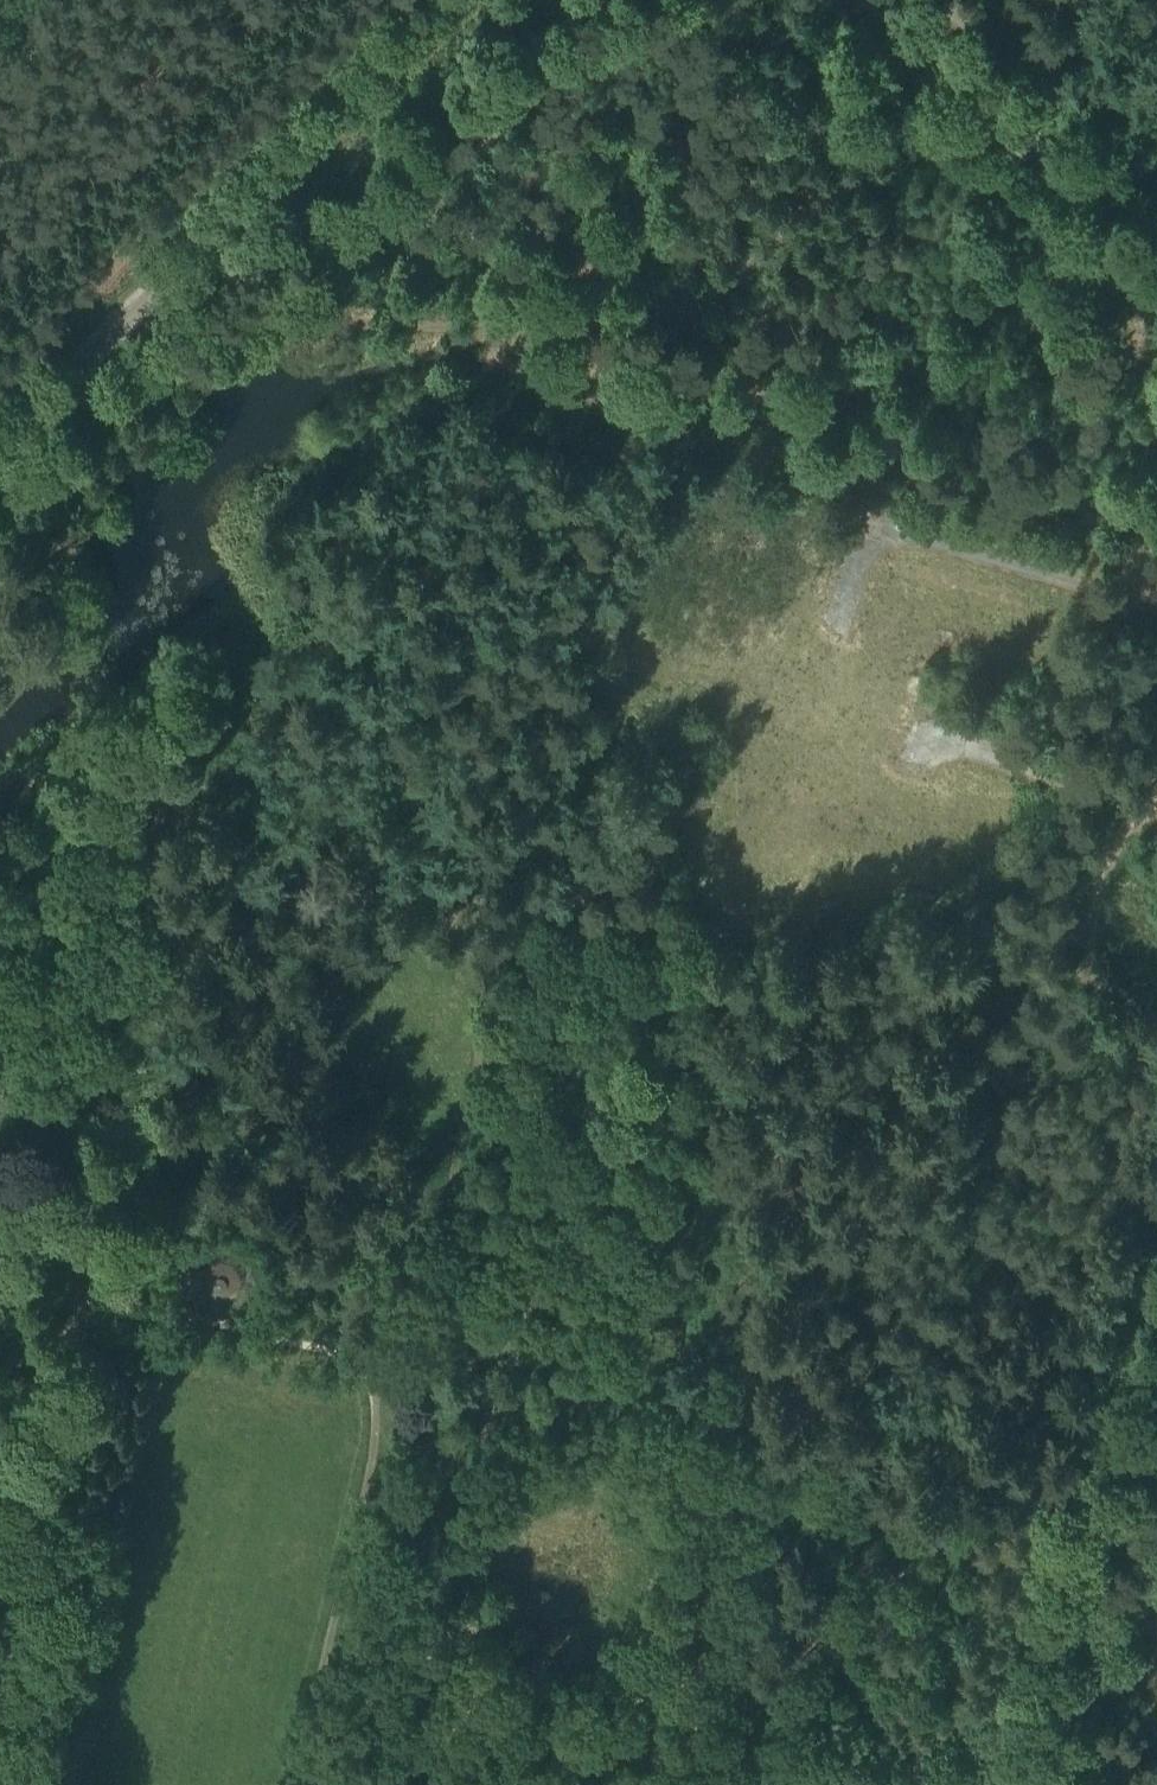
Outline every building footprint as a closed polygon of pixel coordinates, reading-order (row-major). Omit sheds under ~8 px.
[(241,1288),(241,1286),(241,1282),(240,1277),(235,1269),(230,1265),(226,1263),(218,1261),(209,1262),(204,1264),(199,1268),(196,1272),(193,1276),(191,1285),(191,1290),(193,1296),(198,1303),(205,1309),(214,1312),(224,1310),(232,1306),(236,1302),(239,1298),(240,1294),(241,1288)]
